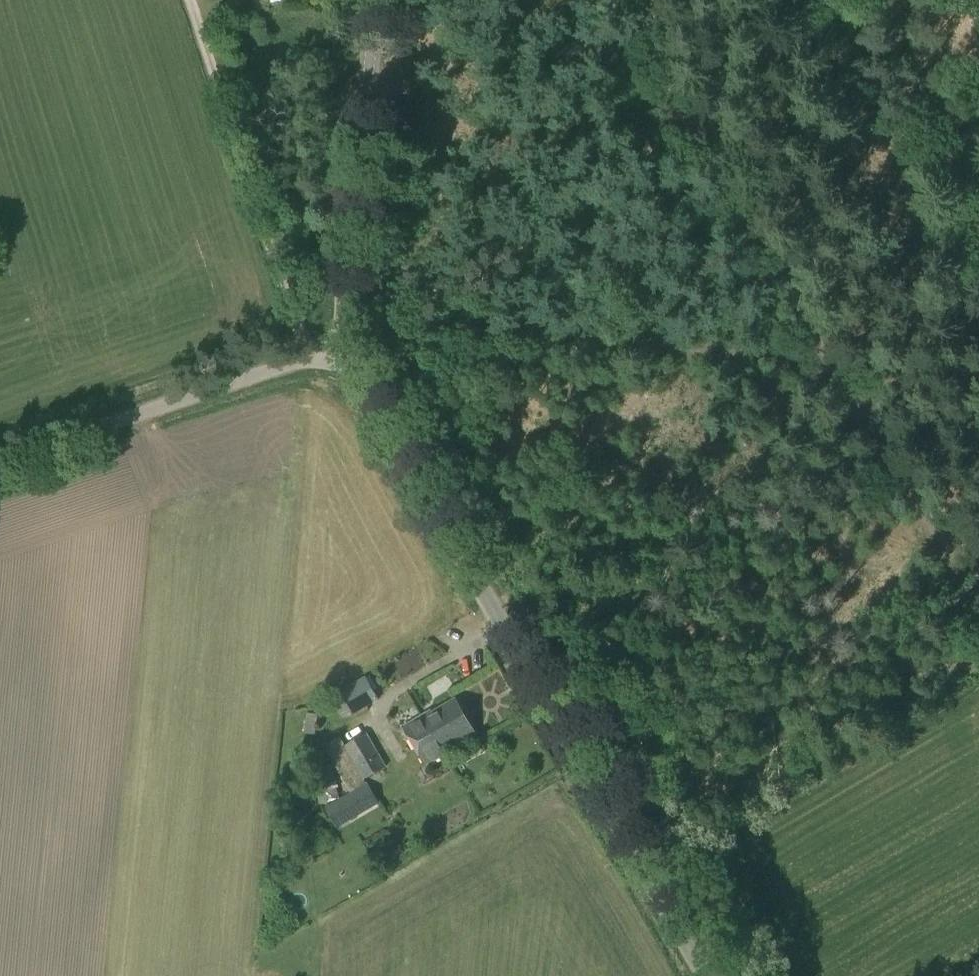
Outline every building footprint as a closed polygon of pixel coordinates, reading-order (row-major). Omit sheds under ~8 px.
[(418,293),(420,276),(408,275),(406,291),(418,293)] [(353,715),(380,700),(367,676),(340,692),(341,693),(332,698),(342,716),(351,711),(353,715)] [(422,716),(445,756),(454,750),(453,748),(477,734),(457,699),(433,712),(432,710),(422,716)] [(307,713),(304,733),(316,735),(319,714),(307,713)] [(388,767),(367,732),(346,745),(340,736),(324,746),(351,792),(366,782),(365,780),(388,767)] [(320,804),(329,803),(322,766),(319,753),(310,755),(320,804)] [(347,821),(380,802),(369,783),(336,802),(347,821)]
